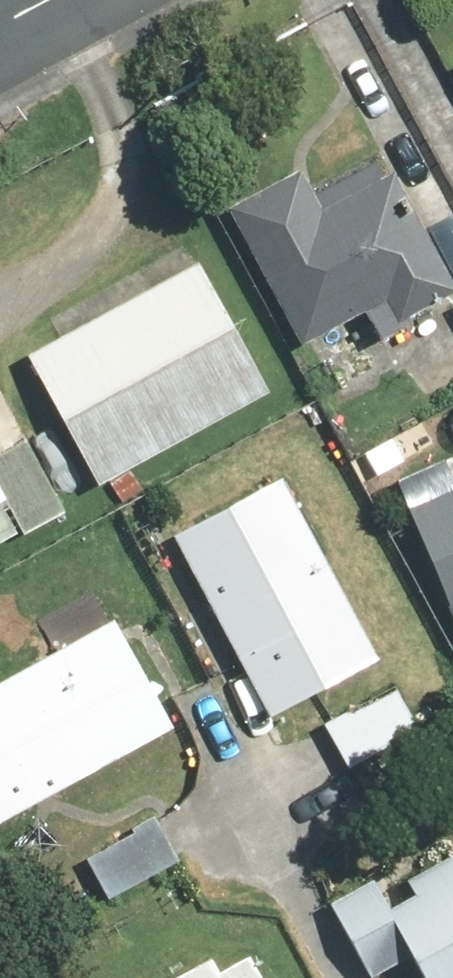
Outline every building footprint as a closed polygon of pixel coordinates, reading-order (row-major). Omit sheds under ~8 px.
[(222,208),(298,346),(361,311),(379,343),(452,302),(452,263),(389,148),(312,190),(298,165),(222,208)] [(198,263),(25,355),(93,482),(266,389),(198,263)] [(61,512),(24,438),(0,449),(0,542),(61,512)] [(282,479),(171,538),(265,715),(376,656),(282,479)] [(406,510),(452,627),(452,491),(406,510)] [(169,727),(109,618),(0,678),(0,821),(169,727)] [(157,818),(85,860),(108,900),(180,858),(157,818)] [(328,904),(367,977),(374,977),(409,960),(419,977),(452,977),(452,859),(450,854),(403,879),(411,895),(385,909),(370,880),(328,904)] [(246,956),(217,972),(209,958),(174,977),(258,977),(246,956)]
